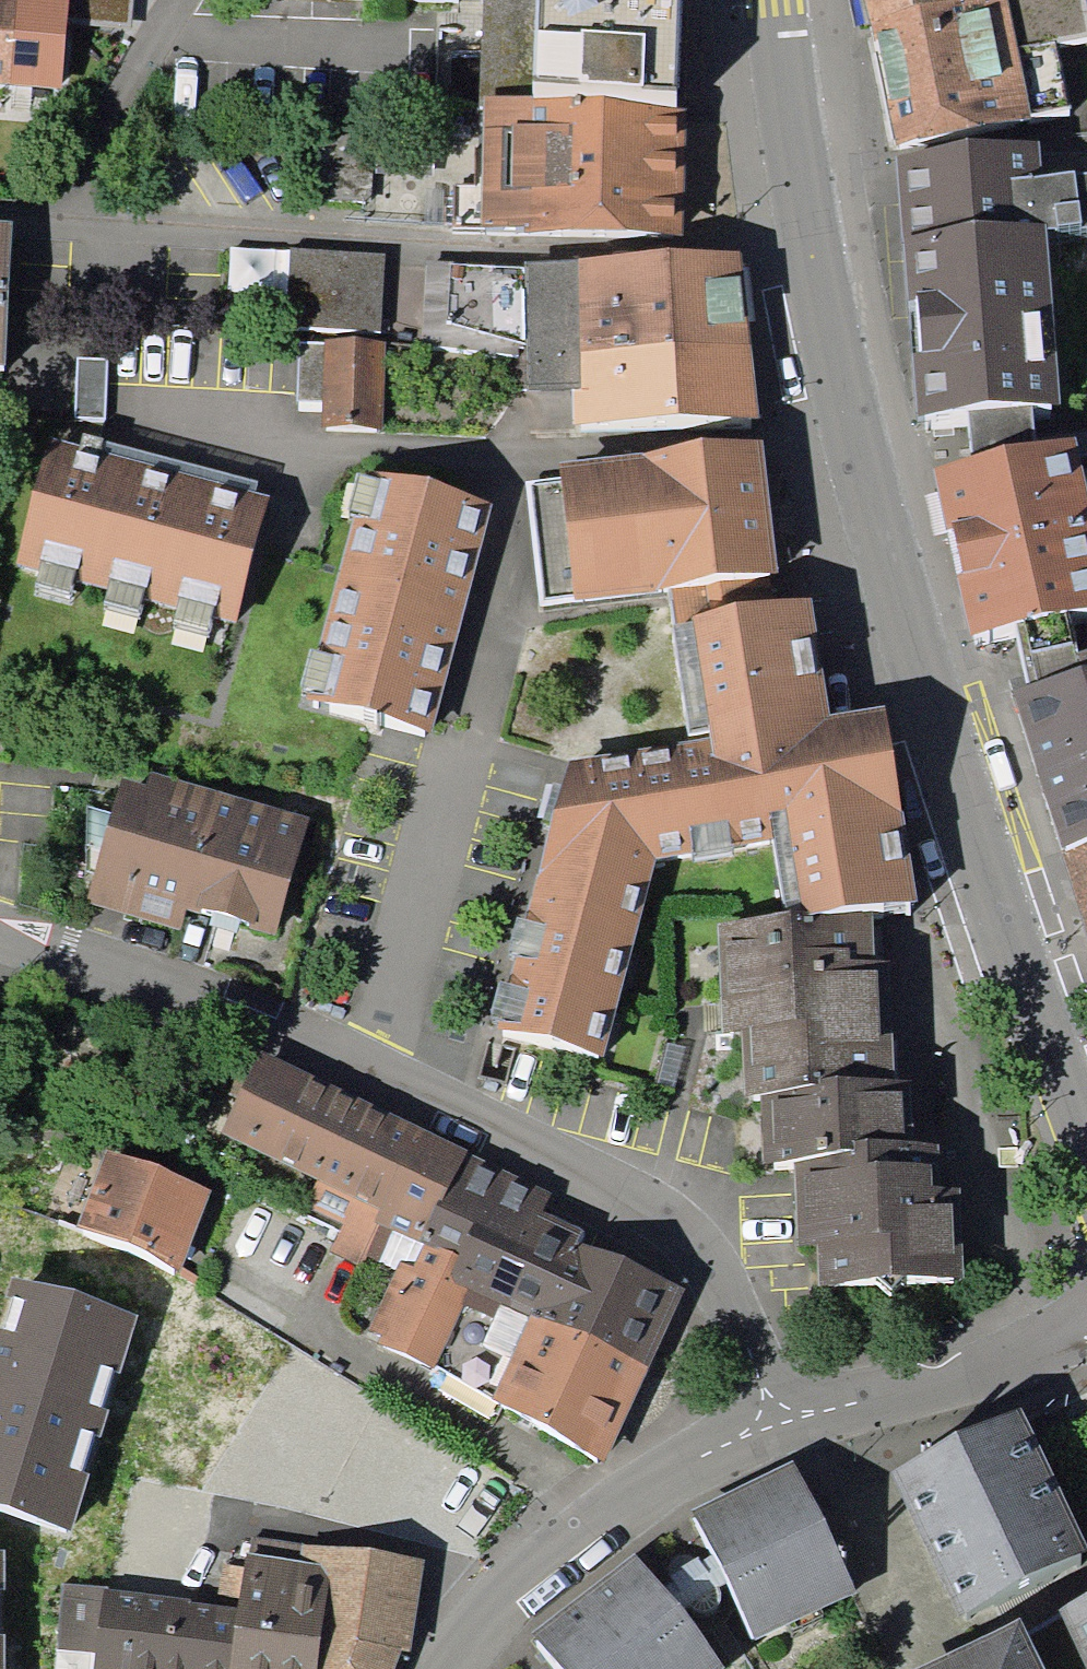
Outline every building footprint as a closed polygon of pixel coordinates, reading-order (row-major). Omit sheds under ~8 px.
[(6,86),(18,0),(0,0),(0,85),(6,86)] [(676,0),(531,0),(528,107),(677,113),(676,0)] [(877,28),(1026,1),(1026,0),(869,0),(877,28)] [(1026,1),(877,28),(899,148),(1069,117),(1056,52),(1086,45),(1078,0),(1026,0),(1026,1)] [(675,240),(677,113),(528,107),(487,105),(478,234),(675,240)] [(902,171),(908,240),(1034,227),(1036,245),(1086,240),(1086,243),(1086,179),(1036,185),(1034,164),(902,171)] [(908,240),(925,427),(967,422),(1034,415),(1054,413),(1036,245),(1034,227),(908,240)] [(742,261),(425,262),(419,348),(524,347),(747,345),(742,261)] [(755,420),(747,345),(524,347),(525,392),(535,392),(535,423),(755,420)] [(1034,415),(967,422),(970,468),(1035,452),(1034,415)] [(934,477),(974,643),(1015,633),(1073,619),(1086,616),(1086,490),(1086,484),(1077,442),(1035,452),(970,468),(934,477)] [(265,505),(42,446),(7,573),(223,634),(265,505)] [(754,459),(546,476),(547,491),(524,494),(538,607),(555,605),(560,616),(771,594),(754,459)] [(485,518),(350,478),(282,708),(417,747),(485,518)] [(801,617),(671,636),(692,749),(554,770),(490,1035),(607,1067),(653,863),(772,842),(782,901),(799,898),(802,918),(912,907),(881,726),(816,734),(801,617)] [(1073,619),(1015,633),(1028,693),(1082,677),(1078,656),(1073,619)] [(1005,699),(1050,865),(1086,853),(1086,654),(1078,656),(1082,677),(1028,693),(1005,699)] [(266,947),(304,828),(121,773),(81,910),(202,948),(208,926),(266,947)] [(1050,865),(1076,953),(1086,950),(1086,853),(1050,865)] [(865,916),(704,926),(706,1037),(733,1038),(734,1098),(757,1103),(756,1162),(776,1164),(782,1235),(801,1235),(805,1294),(959,1290),(952,1198),(924,1196),(923,1149),(901,1147),(897,1085),(879,1087),(865,916)] [(598,1467),(673,1295),(530,1209),(536,1187),(255,1058),(213,1140),(314,1190),(301,1217),(339,1233),(327,1258),(357,1274),(379,1236),(407,1250),(362,1343),(428,1382),(459,1312),(511,1341),(483,1401),(598,1467)] [(94,1160),(71,1228),(171,1277),(201,1200),(94,1160)] [(0,1323),(0,1501),(9,1503),(73,1532),(138,1315),(15,1277),(0,1323)] [(888,1481),(951,1618),(1086,1556),(1086,1553),(1024,1418),(888,1481)] [(678,1626),(707,1606),(733,1652),(853,1601),(797,1469),(673,1529),(687,1562),(649,1584),(629,1553),(515,1642),(530,1668),(708,1668),(678,1626)] [(90,1596),(85,1668),(404,1668),(417,1648),(427,1565),(246,1539),(226,1617),(90,1596)] [(932,1668),(1086,1668),(1086,1599),(932,1668)]
